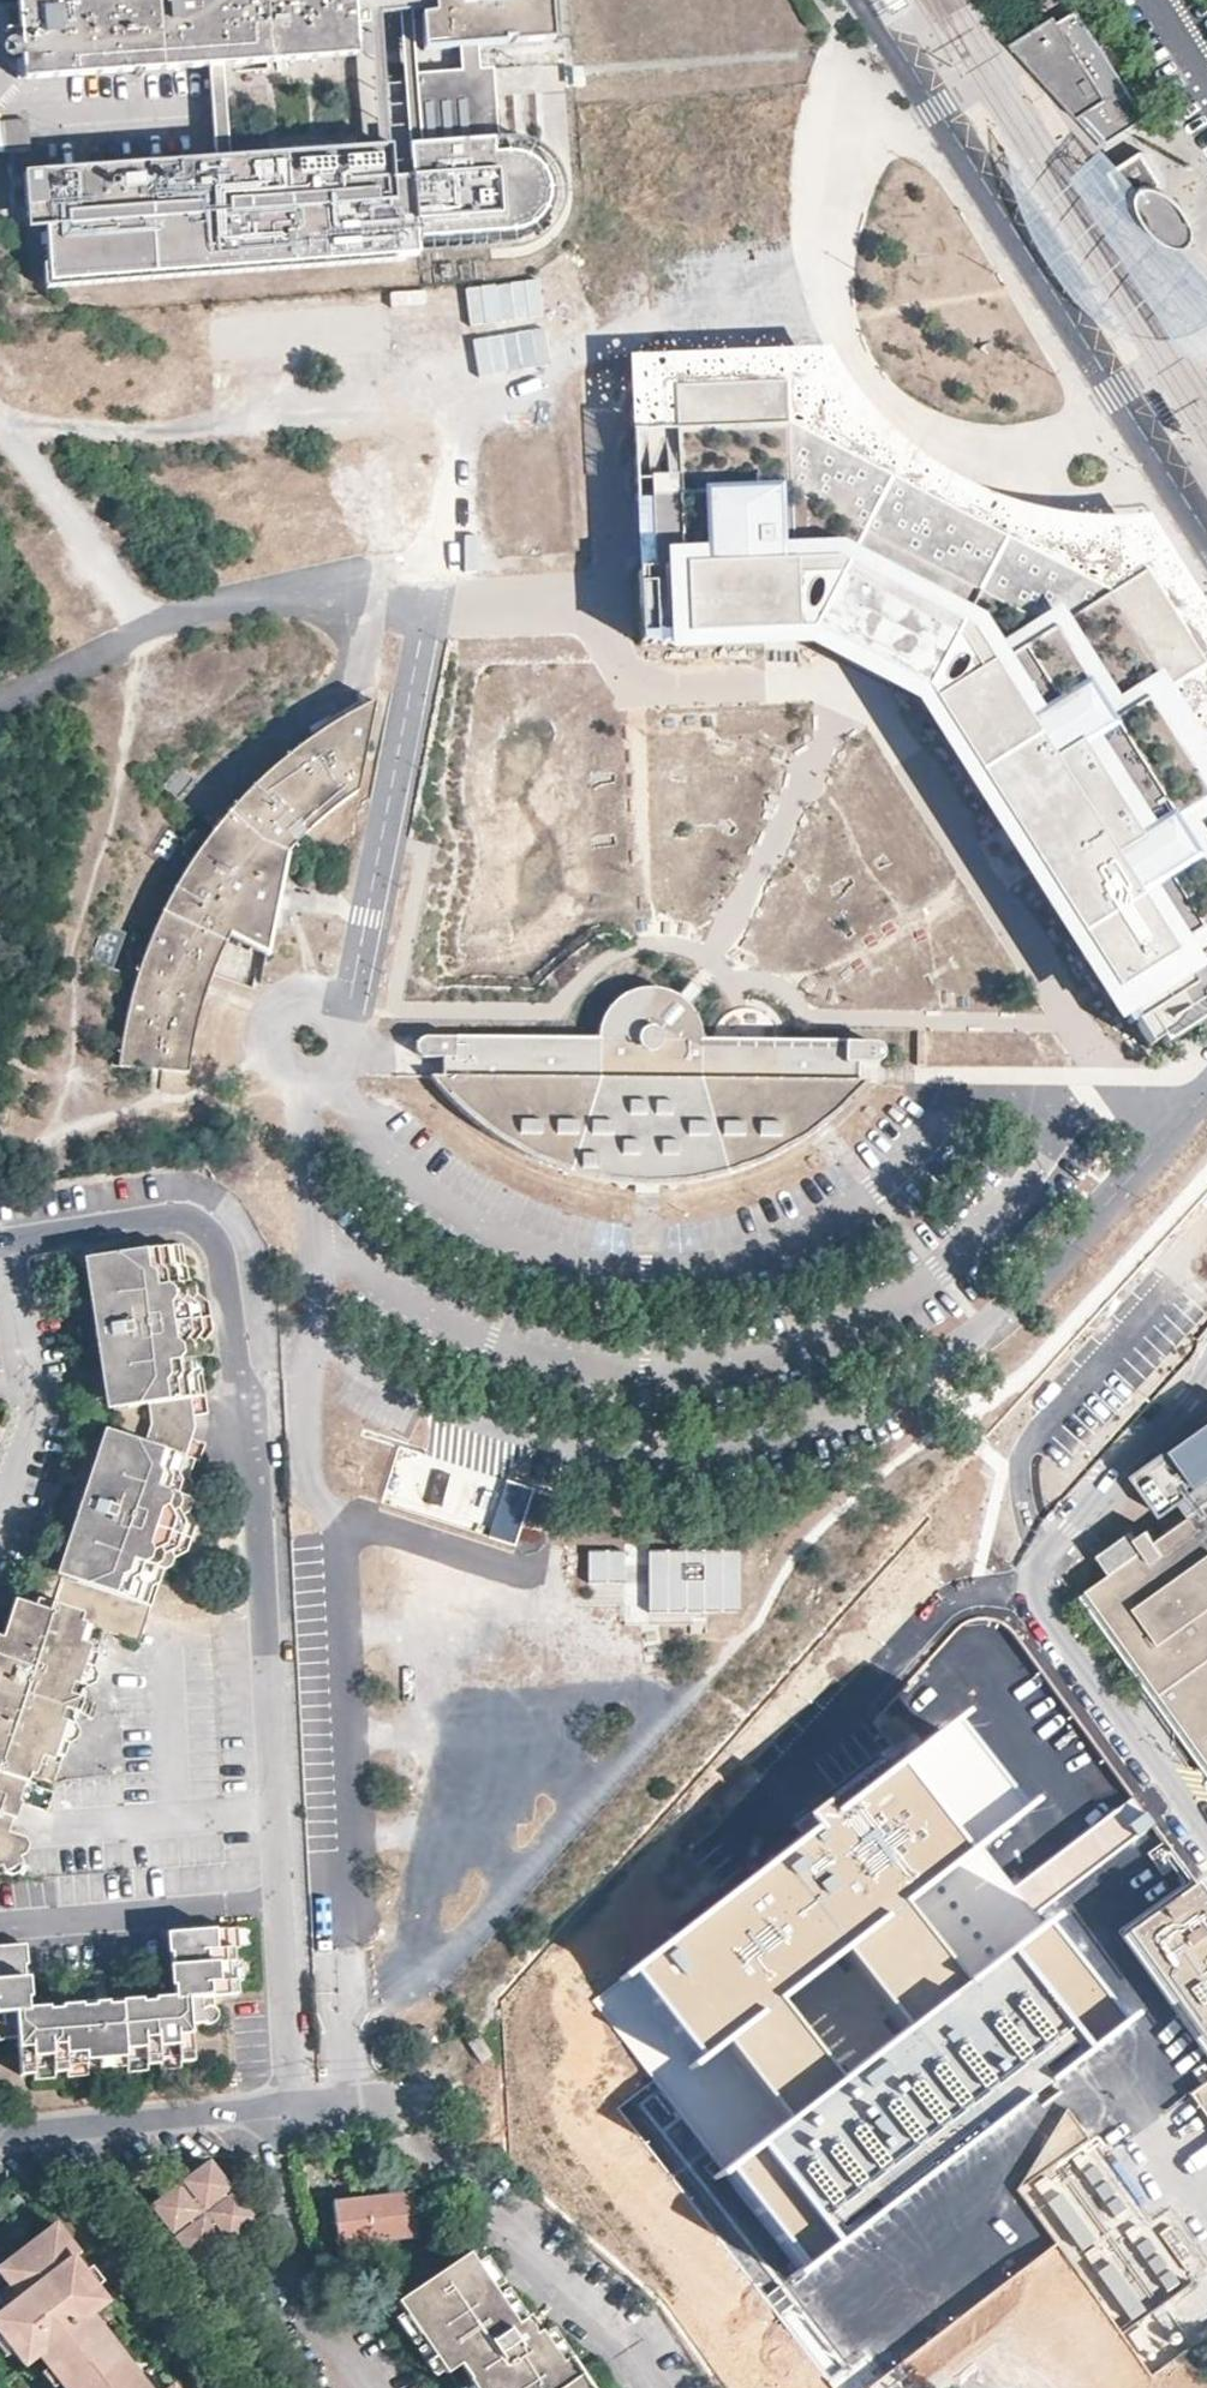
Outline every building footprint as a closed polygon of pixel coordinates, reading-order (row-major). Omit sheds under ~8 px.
[(26,78),(166,66),(209,63),(224,61),(367,50),(365,21),(378,20),(377,0),(19,0),(22,28),(23,49),(24,58),(26,78)] [(423,42),(461,40),(476,39),(553,33),(551,0),(419,0),(419,3),(434,2),(434,7),(421,8),(423,42)] [(1011,45),(1106,146),(1146,120),(1072,8),(1011,45)] [(9,50),(23,49),(22,28),(7,29),(9,50)] [(463,72),(408,76),(412,141),(483,136),(476,39),(461,40),(463,72)] [(16,78),(26,78),(24,58),(14,58),(16,78)] [(224,61),(209,63),(217,157),(232,156),(224,61)] [(421,144),(423,173),(428,235),(524,229),(532,227),(543,222),(552,212),(558,200),(559,186),(556,174),(552,166),(542,157),(529,152),(504,152),(502,139),(421,144)] [(1133,339),(1008,142),(1009,169),(1014,194),(1025,223),(1040,254),(1062,288),(1084,312),(1106,327),(1133,339)] [(404,174),(402,143),(332,148),(335,180),(404,174)] [(0,147),(0,173),(19,172),(34,170),(36,170),(34,153),(34,145),(7,147),(0,147)] [(428,235),(423,173),(335,180),(332,148),(232,156),(217,157),(34,172),(38,217),(57,215),(62,280),(429,250),(428,235)] [(1109,173),(1131,208),(1140,203),(1161,189),(1166,186),(1149,159),(1144,151),(1114,169),(1109,173)] [(1184,249),(1190,248),(1196,243),(1197,236),(1197,228),(1193,219),(1187,210),(1181,202),(1172,195),(1165,191),(1161,189),(1140,203),(1131,208),(1109,173),(1114,169),(1100,155),(1079,179),(1156,301),(1194,360),(1206,359),(1206,273),(1193,257),(1184,249)] [(539,280),(465,288),(469,325),(543,318),(539,280)] [(424,290),(391,292),(392,306),(425,304),(424,290)] [(478,377),(550,362),(542,325),(470,340),(478,377)] [(1138,523),(1101,523),(1064,519),(1027,511),(992,498),(958,482),(926,462),(897,438),(871,411),(826,346),(631,353),(633,438),(674,436),(672,394),(785,389),(787,433),(1105,599),(1140,576),(1201,669),(1163,693),(1177,714),(1122,750),(1156,800),(1206,767),(1206,633),(1138,523)] [(635,506),(676,503),(678,591),(837,588),(948,645),(920,694),(1149,1055),(1206,1017),(1206,1011),(1203,1004),(1206,999),(1206,767),(1156,800),(1122,750),(1177,714),(1163,693),(1201,669),(1140,576),(1105,599),(787,433),(785,389),(672,394),(674,436),(633,438),(635,506)] [(1166,393),(1157,398),(1177,428),(1185,423),(1166,393)] [(878,672),(920,694),(948,645),(837,588),(678,591),(676,503),(635,506),(641,644),(809,636),(878,672)] [(119,1056),(118,1067),(188,1074),(196,1028),(208,986),(213,975),(230,934),(267,954),(272,930),(277,902),(283,874),(287,853),(321,820),(357,792),(375,700),(350,713),(317,733),(280,761),(255,784),(230,810),(210,835),(195,854),(178,882),(155,926),(146,948),(119,1056)] [(195,778),(179,766),(163,786),(179,799),(195,778)] [(193,818),(197,813),(179,799),(175,803),(193,818)] [(178,882),(195,854),(187,849),(169,877),(178,882)] [(155,926),(145,923),(137,945),(146,948),(155,926)] [(569,1174),(635,1186),(658,1187),(707,1180),(748,1168),(795,1147),(835,1116),(868,1082),(856,1082),(856,1065),(872,1065),(882,1060),(884,1053),(881,1045),(874,1043),(701,1041),(696,1015),(690,1007),(678,996),(663,989),(639,989),(609,1007),(599,1027),(598,1039),(425,1037),(418,1040),(415,1046),(417,1055),(424,1059),(441,1059),(441,1076),(429,1077),(467,1117),(529,1159),(569,1174)] [(185,1281),(180,1242),(103,1253),(110,1306),(103,1320),(100,1320),(97,1321),(94,1323),(93,1326),(92,1330),(93,1334),(96,1337),(101,1338),(106,1337),(116,1351),(123,1405),(143,1402),(199,1394),(195,1358),(201,1349),(199,1343),(208,1329),(205,1302),(194,1296),(193,1286),(185,1281)] [(202,1413),(199,1394),(143,1402),(146,1423),(141,1440),(195,1459),(202,1441),(185,1435),(188,1427),(185,1415),(202,1413)] [(184,1496),(195,1459),(141,1440),(121,1434),(102,1487),(93,1495),(88,1493),(83,1492),(79,1494),(76,1498),(76,1499),(75,1503),(77,1509),(81,1511),(87,1512),(90,1526),(71,1580),(148,1603),(160,1567),(169,1564),(171,1557),(183,1552),(192,1523),(185,1511),(189,1503),(184,1496)] [(1155,1544),(1148,1534),(1138,1541),(1145,1552),(1091,1591),(1206,1754),(1206,1508),(1155,1544)] [(741,1554),(650,1555),(650,1617),(742,1616),(741,1554)] [(626,1555),(589,1555),(589,1587),(627,1586),(626,1555)] [(59,1608),(56,1616),(69,1620),(72,1612),(59,1608)] [(21,1778),(55,1790),(58,1782),(84,1792),(108,1726),(121,1730),(126,1715),(112,1710),(136,1641),(98,1629),(100,1621),(72,1612),(69,1620),(56,1616),(42,1611),(34,1639),(24,1635),(20,1645),(17,1645),(15,1649),(25,1652),(19,1667),(15,1669),(12,1671),(11,1674),(10,1676),(10,1679),(10,1684),(13,1689),(8,1700),(0,1698),(0,1704),(0,1706),(0,1718),(4,1720),(0,1734),(0,1762),(9,1765),(24,1769),(21,1778)] [(10,1664),(19,1667),(25,1652),(15,1649),(10,1664)] [(0,1693),(0,1698),(8,1700),(13,1689),(3,1685),(0,1693)] [(970,1707),(615,1969),(696,2077),(742,2042),(794,2004),(864,1953),(923,1910),(1051,1815),(970,1707)] [(9,1765),(6,1773),(21,1778),(24,1769),(9,1765)] [(6,1856),(1,1870),(5,1878),(16,1882),(22,1880),(25,1886),(44,1879),(43,1876),(42,1872),(51,1870),(54,1860),(48,1851),(35,1846),(40,1830),(67,1839),(81,1799),(55,1790),(21,1778),(6,1773),(3,1772),(0,1779),(0,1854),(6,1856)] [(1126,1933),(1196,1882),(1139,1802),(1069,1852),(1096,1892),(1062,1916),(1206,2117),(1206,2047),(1126,1933)] [(1196,1882),(1126,1933),(1206,2047),(1206,1897),(1196,1882)] [(923,1910),(864,1953),(927,2038),(985,1994),(923,1910)] [(1,1943),(0,1943),(0,2037),(9,2037),(13,2073),(27,2072),(27,2067),(47,2065),(47,2071),(62,2071),(62,2076),(80,2074),(80,2069),(94,2068),(96,2074),(110,2073),(110,2067),(122,2066),(123,2072),(144,2071),(143,2065),(154,2064),(154,2058),(174,2056),(175,2062),(189,2061),(188,2024),(199,2023),(203,2026),(208,2026),(211,2024),(214,2021),(215,2018),(214,2014),(211,2010),(211,1996),(234,1994),(233,1981),(239,1980),(238,1970),(238,1961),(232,1961),(232,1947),(236,1947),(236,1926),(184,1930),(185,1947),(167,1949),(168,1965),(186,1963),(187,1983),(170,1984),(170,1995),(171,2023),(154,2024),(152,1999),(137,2000),(138,2025),(118,2027),(117,1998),(117,1995),(103,1996),(103,2008),(90,2010),(90,1997),(75,1998),(75,2002),(78,2030),(61,2031),(58,2006),(42,2007),(44,2032),(25,2034),(24,2006),(23,1994),(5,1995),(4,1978),(21,1976),(20,1960),(2,1962),(1,1943)] [(164,1950),(167,1949),(185,1947),(184,1930),(165,1931),(163,1931),(164,1950)] [(1140,2025),(1070,1932),(985,1994),(927,2038),(857,2089),(805,2127),(745,2172),(814,2265),(1140,2025)] [(22,1941),(1,1943),(2,1962),(20,1960),(23,1960),(22,1941)] [(167,1984),(170,1984),(187,1983),(186,1963),(168,1965),(165,1965),(167,1984)] [(25,1975),(21,1976),(4,1978),(5,1995),(23,1994),(26,1994),(25,1975)] [(152,1996),(152,1999),(154,2024),(171,2023),(170,1995),(152,1996)] [(136,1997),(117,1998),(118,2027),(138,2025),(137,2000),(136,1997)] [(58,2003),(58,2006),(61,2031),(78,2030),(75,2002),(58,2003)] [(42,2004),(24,2006),(25,2034),(44,2032),(42,2007),(42,2004)] [(794,2004),(742,2042),(805,2127),(857,2089),(794,2004)] [(430,2041),(427,2028),(407,2032),(410,2045),(430,2041)] [(480,2063),(492,2056),(479,2036),(468,2044),(480,2063)] [(175,2068),(175,2062),(174,2056),(154,2058),(154,2064),(155,2070),(175,2068)] [(47,2077),(47,2071),(47,2065),(27,2067),(27,2072),(28,2079),(47,2077)] [(1127,2322),(1192,2275),(1073,2121),(1020,2180),(1127,2322)] [(185,2195),(179,2186),(155,2205),(172,2228),(179,2224),(184,2232),(178,2236),(197,2261),(221,2243),(216,2236),(223,2229),(229,2236),(251,2218),(233,2194),(227,2200),(222,2190),(228,2186),(211,2164),(187,2180),(193,2189),(185,2195)] [(187,2180),(179,2186),(185,2195),(193,2189),(187,2180)] [(233,2194),(228,2186),(222,2190),(227,2200),(233,2194)] [(338,2245),(372,2241),(416,2236),(412,2192),(332,2202),(338,2245)] [(172,2228),(178,2236),(184,2232),(179,2224),(172,2228)] [(87,2272),(76,2257),(81,2255),(60,2226),(2,2271),(13,2286),(23,2299),(9,2309),(0,2316),(0,2329),(5,2336),(12,2330),(21,2343),(15,2348),(25,2363),(40,2353),(50,2368),(58,2363),(68,2376),(61,2381),(66,2387),(147,2387),(90,2314),(108,2301),(96,2286),(90,2291),(80,2276),(87,2272)] [(221,2243),(229,2236),(223,2229),(216,2236),(221,2243)] [(374,2252),(372,2241),(338,2245),(341,2257),(374,2252)] [(474,2264),(467,2254),(394,2301),(401,2312),(418,2337),(423,2345),(431,2358),(439,2372),(442,2375),(444,2373),(453,2387),(458,2387),(466,2383),(469,2387),(580,2387),(563,2360),(557,2365),(548,2351),(540,2336),(538,2333),(539,2331),(530,2316),(513,2326),(510,2322),(503,2310),(495,2297),(491,2290),(474,2264)] [(480,2259),(474,2264),(491,2290),(498,2286),(480,2259)] [(94,2267),(87,2272),(80,2276),(90,2291),(96,2286),(103,2280),(94,2267)] [(9,2309),(23,2299),(13,2286),(0,2297),(9,2309)] [(502,2293),(495,2297),(503,2310),(510,2305),(502,2293)] [(510,2305),(503,2310),(510,2322),(518,2317),(510,2305)] [(409,2343),(418,2337),(401,2312),(393,2317),(409,2343)] [(1142,2322),(1128,2331),(1144,2357),(1158,2348),(1142,2322)] [(15,2348),(21,2343),(12,2330),(5,2336),(0,2339),(0,2347),(6,2355),(15,2348)] [(548,2331),(540,2336),(548,2351),(557,2345),(548,2331)] [(422,2363),(431,2358),(423,2345),(415,2350),(422,2363)] [(557,2345),(548,2351),(557,2365),(563,2360),(566,2359),(557,2345)] [(431,2376),(439,2372),(431,2358),(422,2363),(431,2376)] [(53,2386),(61,2381),(68,2376),(58,2363),(50,2368),(44,2373),(53,2386)]
